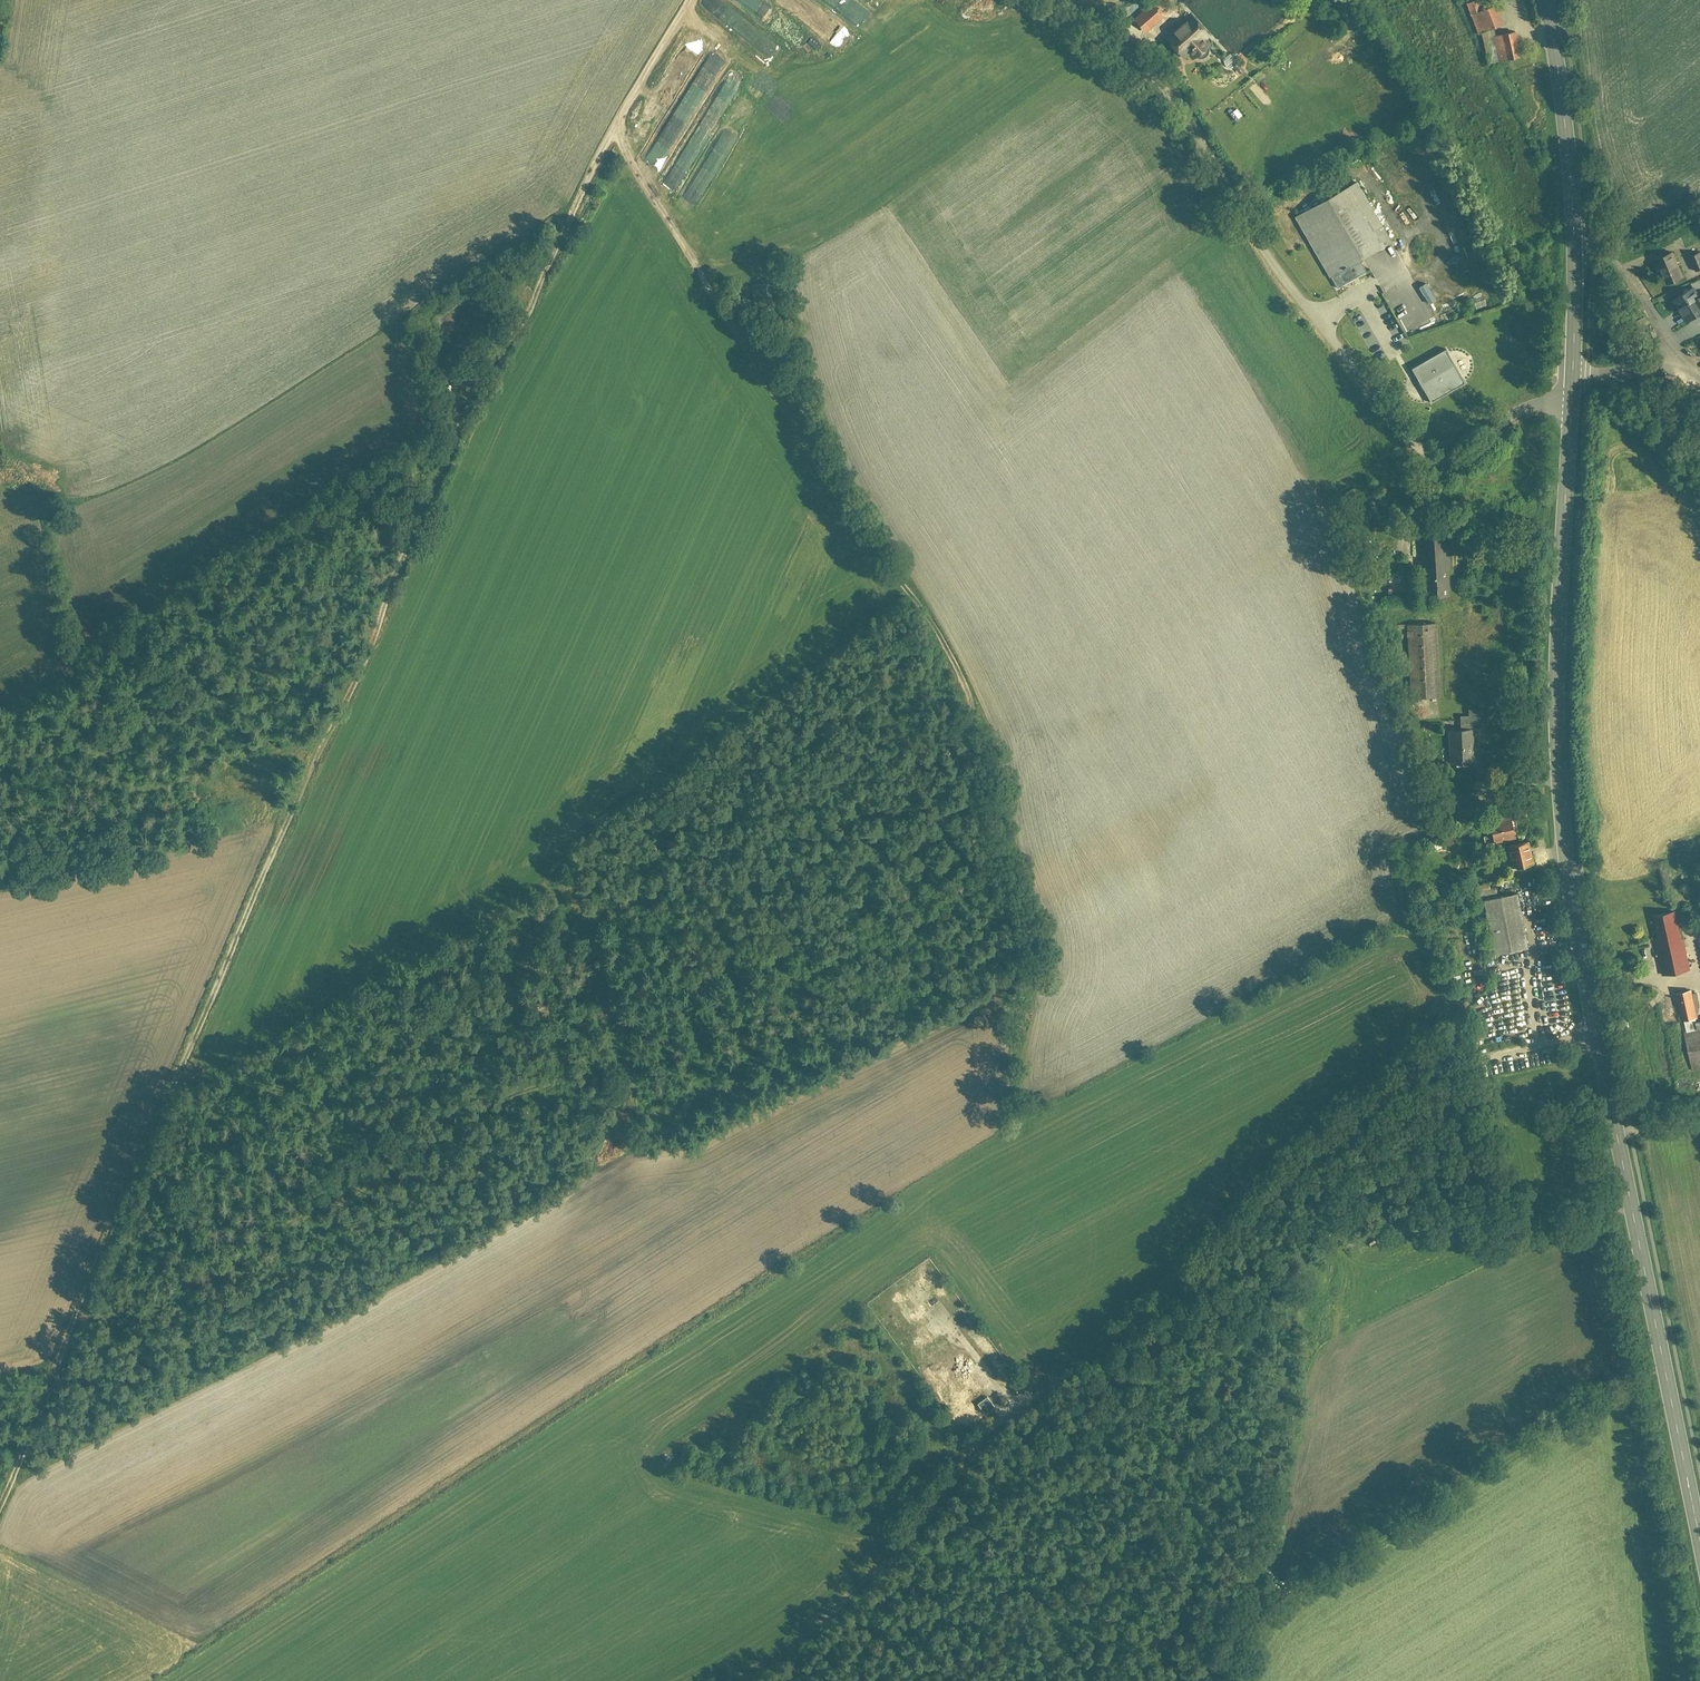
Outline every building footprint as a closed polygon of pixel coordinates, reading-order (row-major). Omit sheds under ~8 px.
[(1494,6),(1477,13),(1486,32),(1502,25),(1494,6)] [(1137,20),(1147,35),(1166,22),(1155,7),(1137,20)] [(1168,37),(1186,56),(1207,36),(1190,17),(1168,37)] [(1517,31),(1496,36),(1503,64),(1524,59),(1517,31)] [(1359,180),(1296,216),(1331,279),(1395,243),(1359,180)] [(1672,252),(1655,259),(1666,287),(1683,280),(1672,252)] [(1689,258),(1696,279),(1699,278),(1699,255),(1689,258)] [(1676,301),(1689,322),(1699,316),(1699,302),(1699,303),(1692,291),(1676,301)] [(1433,404),(1468,383),(1448,348),(1412,369),(1433,404)] [(1422,538),(1427,601),(1453,599),(1448,536),(1422,538)] [(1414,697),(1442,696),(1439,624),(1412,625),(1414,697)] [(1455,767),(1476,766),(1474,730),(1453,731),(1455,767)] [(1491,821),(1496,844),(1521,839),(1517,816),(1491,821)] [(1511,848),(1515,872),(1534,868),(1529,845),(1511,848)] [(1498,956),(1532,949),(1521,894),(1487,901),(1498,956)] [(1690,934),(1699,931),(1699,909),(1685,913),(1690,934)] [(1650,918),(1663,977),(1687,972),(1673,913),(1650,918)] [(1675,996),(1682,1023),(1699,1018),(1693,992),(1675,996)] [(1696,1076),(1699,1075),(1699,1028),(1686,1031),(1696,1076)]
